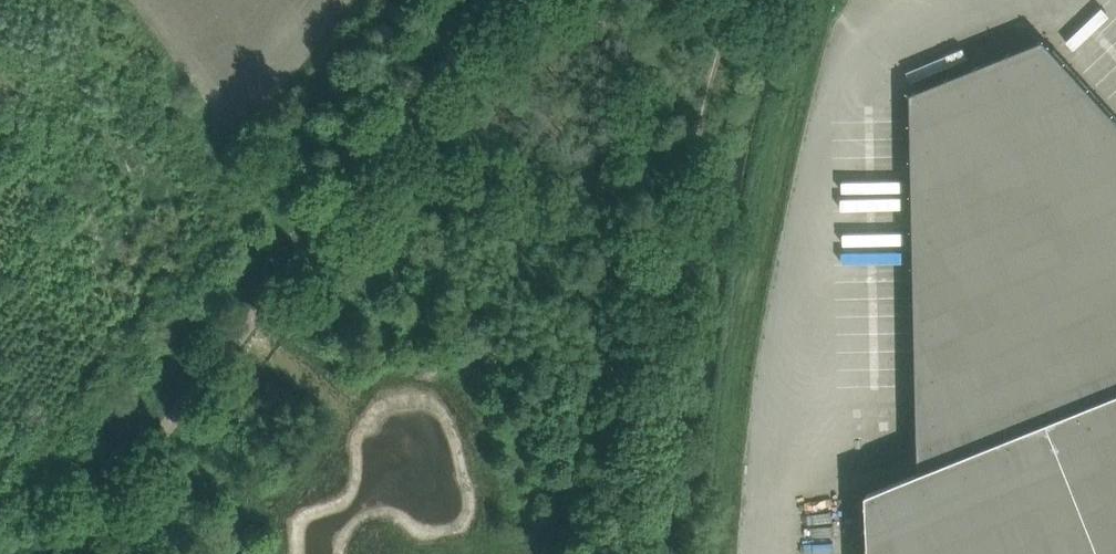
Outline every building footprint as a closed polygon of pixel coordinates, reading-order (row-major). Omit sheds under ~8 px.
[(871,553),(1115,553),(1115,117),(1044,40),(913,93),(920,471),(868,492),(871,553)]
